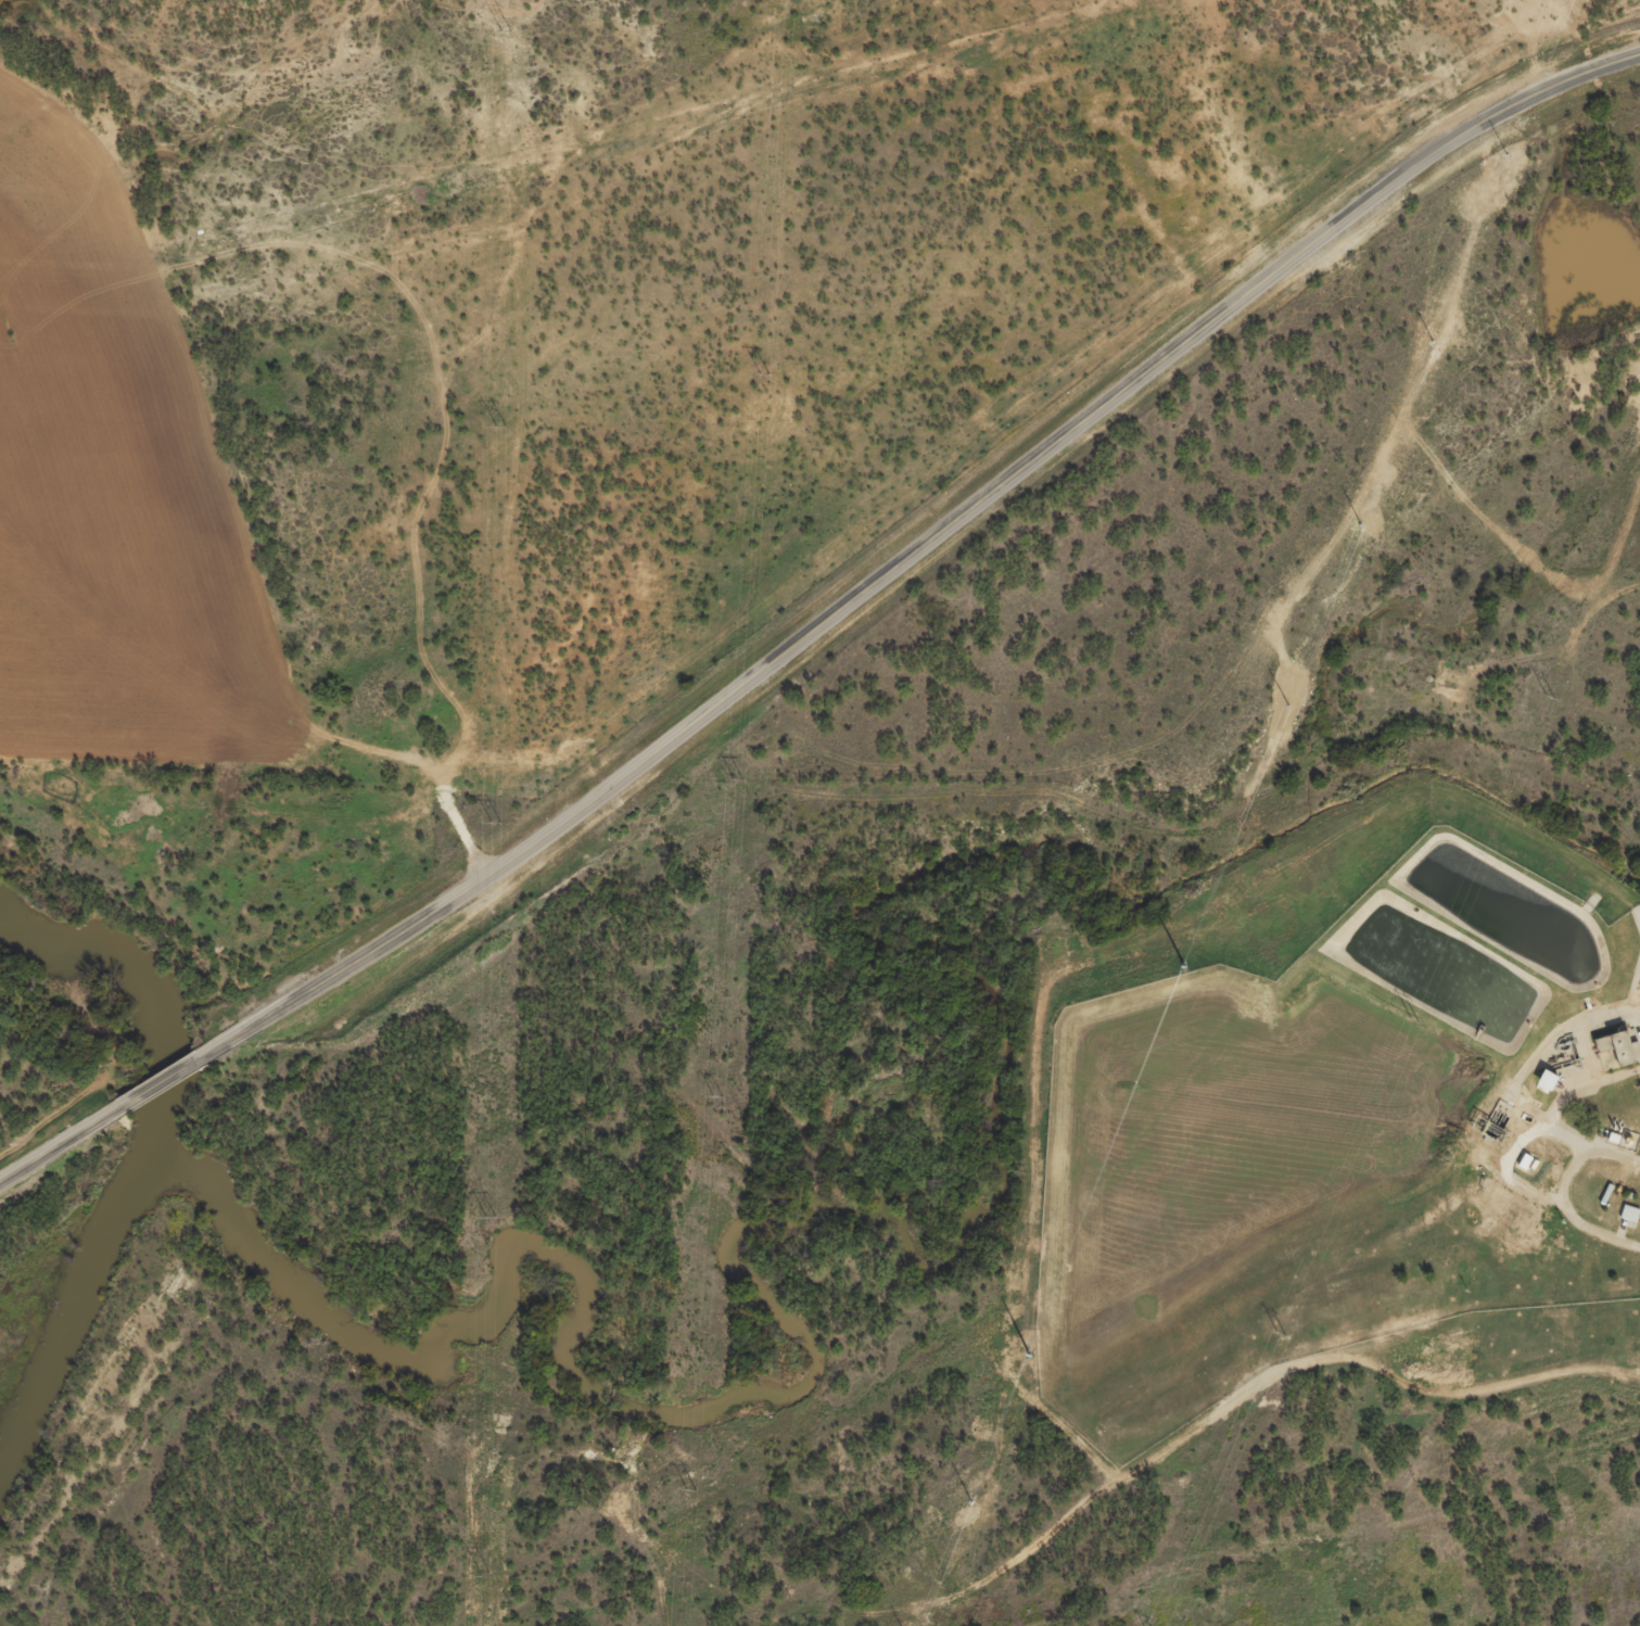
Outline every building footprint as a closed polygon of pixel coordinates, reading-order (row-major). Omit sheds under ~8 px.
[(1594,1050),(1598,1064),(1608,1061),(1612,1077),(1639,1069),(1631,1039),(1594,1050)] [(1555,1099),(1562,1084),(1547,1078),(1541,1094),(1555,1099)] [(1625,1213),(1621,1227),(1638,1232),(1639,1224),(1639,1217),(1625,1213)]
